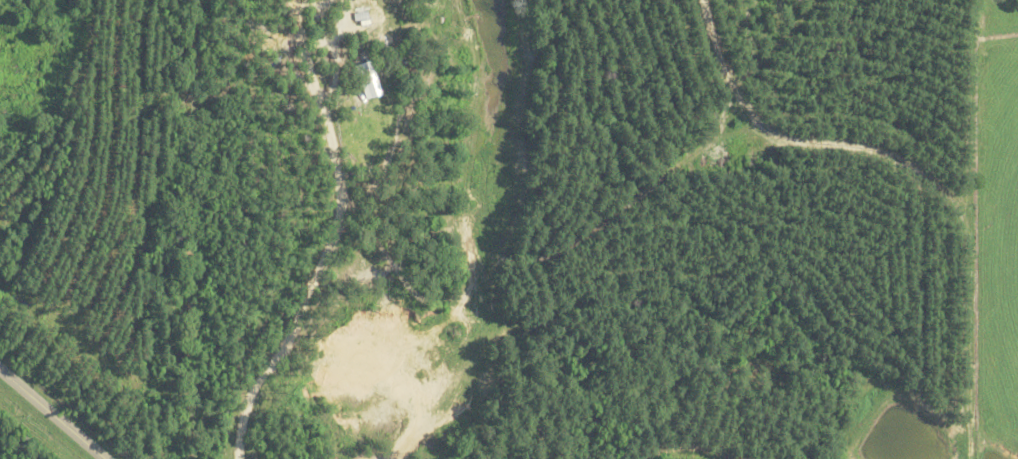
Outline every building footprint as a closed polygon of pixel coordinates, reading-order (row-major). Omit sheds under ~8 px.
[(363,99),(378,95),(369,61),(355,64),(361,85),(360,85),(363,99)]
